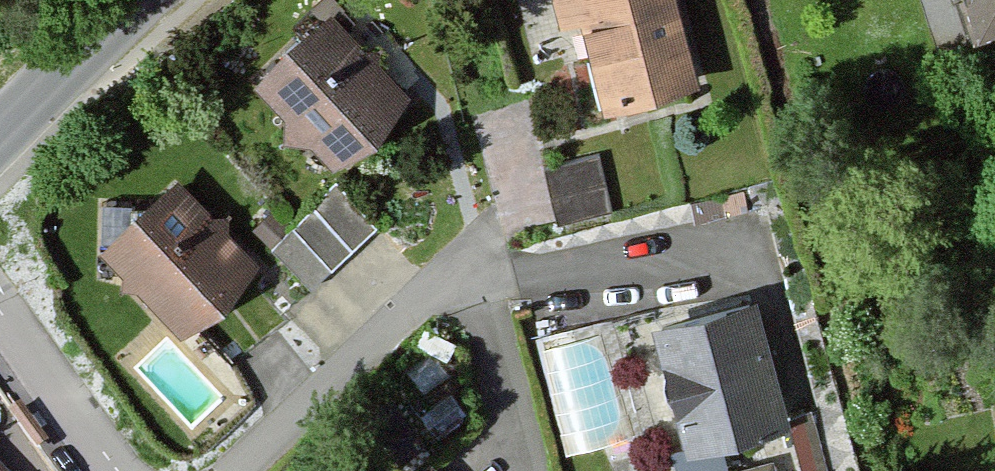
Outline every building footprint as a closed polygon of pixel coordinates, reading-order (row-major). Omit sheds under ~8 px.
[(563,36),(588,29),(612,109),(692,86),(667,0),(552,0),(563,36)] [(962,35),(994,25),(994,0),(951,0),(962,35)] [(416,93),(331,10),(256,85),(341,169),(416,93)] [(544,154),(555,213),(614,202),(603,143),(544,154)] [(263,272),(183,179),(103,248),(183,341),(263,272)] [(378,229),(340,190),(278,249),(316,289),(378,229)] [(743,299),(640,325),(673,455),(775,430),(743,299)] [(807,470),(833,470),(815,399),(791,405),(807,470)] [(0,459),(0,470),(11,470),(0,459)]
